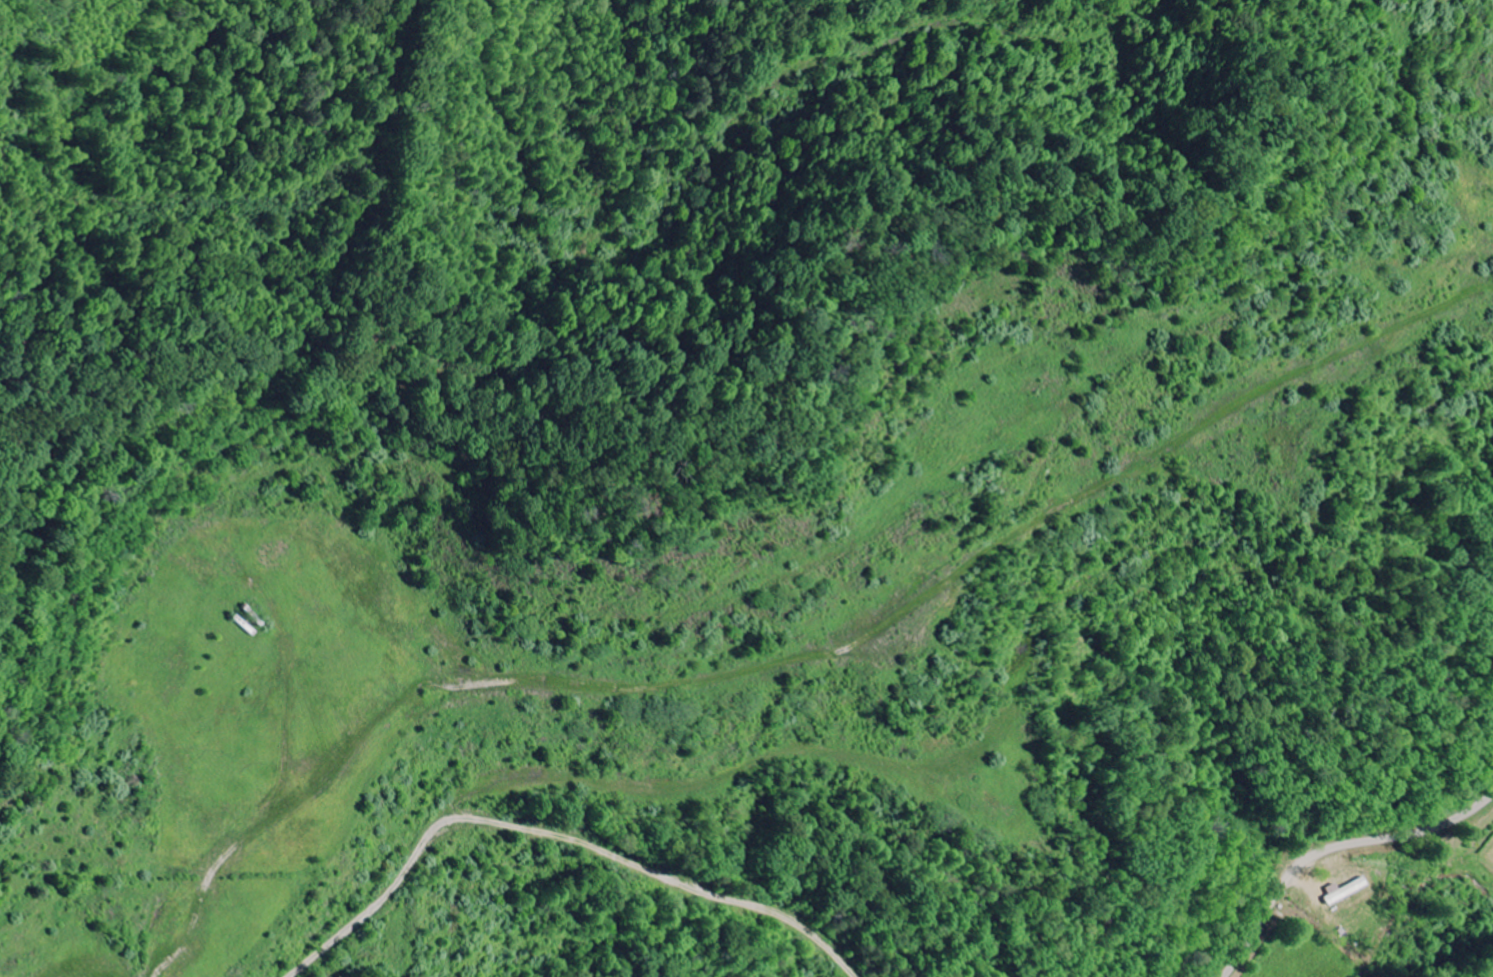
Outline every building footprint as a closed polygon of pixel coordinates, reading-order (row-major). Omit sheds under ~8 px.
[(1322,898),(1326,907),(1367,887),(1363,878),(1322,898)]
